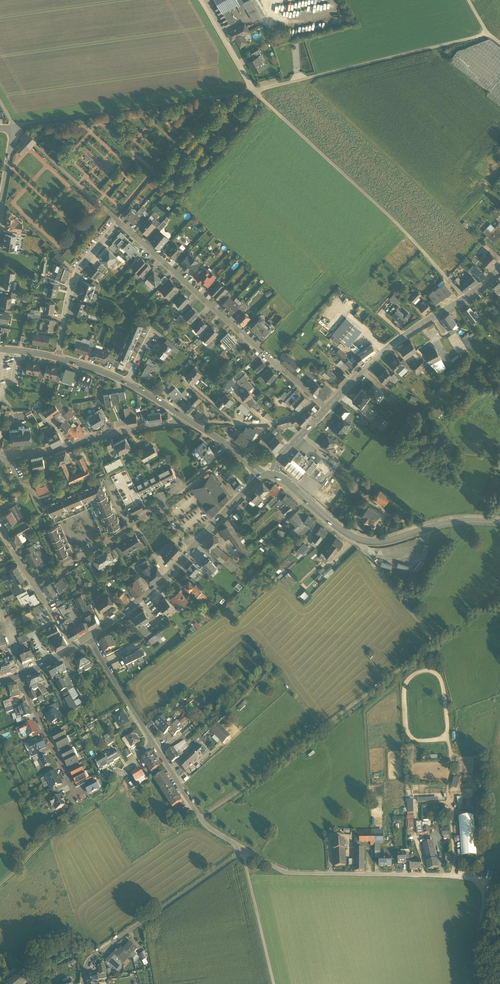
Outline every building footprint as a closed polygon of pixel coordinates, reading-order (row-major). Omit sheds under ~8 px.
[(238,6),(241,4),(238,0),(215,0),(218,5),(222,12),(223,12),(229,9),(237,4),(238,6)] [(260,16),(251,0),(247,0),(244,2),(243,3),(246,8),(253,20),(260,16)] [(260,16),(266,13),(259,0),(251,0),(260,16)] [(226,26),(230,24),(223,12),(222,12),(218,5),(214,6),(219,15),(220,14),(226,26)] [(231,12),(229,9),(223,12),(230,24),(236,21),(232,15),(231,16),(229,13),(231,12)] [(234,36),(241,47),(248,43),(245,39),(243,36),(249,32),(245,23),(236,28),(236,27),(234,28),(235,29),(227,33),(230,38),(234,36)] [(424,30),(416,32),(417,38),(426,36),(424,30)] [(489,39),(457,51),(450,61),(490,92),(486,95),(499,106),(499,47),(489,39)] [(251,53),(254,59),(258,57),(262,55),(258,48),(251,53)] [(248,62),(254,72),(264,67),(258,57),(254,59),(248,62)] [(20,139),(21,140),(28,146),(30,147),(31,145),(32,146),(34,143),(35,141),(26,132),(20,139)] [(22,152),(28,146),(21,140),(14,148),(17,151),(19,149),(22,152)] [(143,218),(146,215),(143,213),(144,212),(143,211),(145,210),(141,207),(137,212),(135,213),(130,219),(134,223),(137,220),(140,217),(141,216),(143,218)] [(130,219),(135,213),(132,210),(130,209),(127,212),(125,215),(130,219)] [(17,230),(19,230),(19,229),(21,228),(21,225),(20,224),(20,223),(17,222),(13,219),(13,218),(10,215),(11,214),(9,213),(8,213),(7,213),(6,217),(7,218),(6,226),(9,228),(17,230)] [(146,215),(143,218),(141,216),(140,217),(137,220),(139,222),(143,218),(146,220),(148,217),(150,215),(148,213),(146,215)] [(155,224),(152,221),(148,217),(146,220),(140,226),(147,233),(154,225),(155,224)] [(164,220),(161,223),(157,226),(161,229),(163,226),(167,223),(164,220)] [(494,243),(495,243),(493,242),(499,235),(499,223),(499,222),(495,227),(491,231),(487,227),(483,231),(487,235),(486,236),(494,243)] [(161,229),(160,230),(168,238),(171,235),(171,233),(168,231),(166,231),(165,230),(165,227),(163,226),(161,229)] [(151,241),(159,248),(168,238),(160,230),(155,236),(151,241)] [(112,242),(113,242),(119,248),(121,246),(122,247),(123,246),(126,249),(132,242),(121,231),(117,235),(118,236),(117,237),(114,239),(112,242)] [(170,243),(172,245),(175,242),(178,239),(176,236),(170,243)] [(15,242),(4,240),(2,248),(10,249),(14,249),(15,242)] [(119,248),(113,242),(109,246),(116,252),(119,248)] [(135,245),(134,246),(132,243),(133,243),(132,242),(126,249),(125,250),(132,255),(133,254),(137,249),(138,248),(135,245)] [(172,256),(175,258),(183,250),(175,242),(172,245),(166,251),(169,253),(168,254),(168,255),(170,257),(171,257),(172,256)] [(106,247),(99,255),(103,258),(109,250),(106,247)] [(215,252),(219,256),(223,251),(219,247),(215,252)] [(137,249),(133,254),(137,258),(142,253),(137,249)] [(103,258),(102,259),(108,264),(110,262),(115,256),(116,255),(109,250),(103,258)] [(191,272),(195,269),(200,263),(189,252),(184,258),(180,262),(184,266),(184,267),(186,269),(187,268),(191,272)] [(482,261),(489,268),(497,258),(490,252),(482,261)] [(53,258),(59,264),(60,264),(64,259),(58,253),(53,258)] [(475,255),(471,259),(475,263),(479,259),(475,255)] [(113,265),(118,259),(115,256),(110,262),(113,265)] [(134,266),(138,270),(146,262),(142,258),(141,258),(137,263),(134,266)] [(150,265),(146,262),(138,270),(142,274),(143,274),(146,271),(150,267),(150,265)] [(101,263),(97,267),(102,272),(104,273),(108,268),(101,263)] [(100,275),(102,272),(97,267),(94,264),(88,271),(95,278),(99,274),(100,275)] [(65,279),(66,280),(70,268),(61,265),(57,276),(61,278),(65,279)] [(470,271),(475,275),(480,280),(481,280),(485,275),(476,266),(472,270),(471,270),(470,271)] [(200,281),(202,280),(209,272),(207,269),(204,267),(200,272),(195,276),(200,281)] [(211,270),(209,272),(202,280),(207,285),(211,280),(216,275),(211,270)] [(2,285),(12,287),(14,273),(5,271),(2,285)] [(161,278),(154,272),(152,274),(145,281),(145,282),(152,288),(159,281),(161,279),(161,278)] [(466,280),(471,286),(478,281),(473,277),(470,273),(465,278),(466,280)] [(165,275),(161,278),(161,279),(159,281),(163,284),(168,278),(165,275)] [(499,286),(499,285),(499,280),(497,277),(490,283),(496,289),(497,288),(499,286)] [(169,298),(174,293),(179,288),(170,280),(161,290),(162,289),(170,296),(169,298)] [(459,286),(464,292),(471,286),(466,280),(462,283),(461,284),(459,286)] [(80,288),(93,292),(94,288),(93,288),(94,285),(95,285),(91,284),(84,281),(83,284),(82,284),(81,286),(80,286),(80,288)] [(47,294),(56,296),(59,284),(50,282),(47,294)] [(152,288),(145,282),(143,284),(149,290),(152,288)] [(211,291),(214,294),(222,286),(218,282),(215,285),(211,289),(211,291)] [(447,295),(452,290),(444,283),(440,287),(446,294),(447,295)] [(226,290),(222,286),(214,294),(218,297),(220,297),(224,293),(227,290),(226,290)] [(441,298),(441,299),(446,294),(440,287),(439,286),(434,290),(434,291),(441,298)] [(93,292),(80,288),(79,289),(80,290),(79,292),(80,292),(79,295),(86,298),(90,299),(91,296),(93,292)] [(161,290),(169,298),(170,296),(162,289),(161,290)] [(413,302),(419,296),(421,294),(415,289),(410,294),(410,293),(408,295),(411,298),(410,299),(413,302)] [(429,294),(436,302),(441,298),(434,291),(434,290),(429,294)] [(168,299),(170,302),(174,297),(176,295),(174,293),(169,298),(168,299)] [(176,301),(182,307),(186,303),(190,299),(183,293),(176,301)] [(390,299),(395,303),(399,298),(394,294),(390,299)] [(0,305),(9,307),(11,297),(10,297),(2,296),(0,305)] [(221,304),(226,309),(233,300),(229,297),(229,296),(226,300),(221,304)] [(237,305),(239,307),(243,304),(245,301),(243,298),(240,301),(238,304),(237,305)] [(234,300),(233,300),(226,309),(225,309),(229,313),(237,305),(238,304),(234,300)] [(79,315),(81,316),(81,315),(85,304),(78,301),(74,313),(79,315)] [(418,307),(424,314),(432,307),(426,301),(425,302),(418,307)] [(44,311),(53,313),(55,303),(46,302),(44,311)] [(181,308),(175,302),(173,304),(179,310),(180,308),(181,308)] [(246,307),(243,304),(239,307),(236,310),(240,314),(243,311),(246,307)] [(191,321),(194,318),(199,313),(192,306),(184,315),(191,321)] [(464,311),(472,321),(477,317),(473,312),(470,307),(464,311)] [(405,320),(407,318),(403,314),(403,313),(397,309),(391,315),(396,320),(397,319),(402,324),(404,322),(405,321),(405,320)] [(7,322),(8,313),(4,312),(1,312),(1,311),(0,311),(0,320),(3,321),(2,322),(7,322)] [(236,318),(243,325),(250,317),(248,315),(248,314),(247,313),(245,313),(243,311),(240,314),(236,318)] [(440,319),(447,329),(452,326),(456,323),(449,313),(440,319)] [(261,335),(263,337),(273,327),(269,323),(268,324),(263,320),(264,319),(260,315),(251,326),(253,328),(253,329),(256,331),(257,330),(258,332),(257,333),(260,336),(261,335)] [(44,330),(54,331),(54,326),(55,320),(43,318),(42,323),(45,323),(44,330)] [(333,334),(341,341),(354,325),(355,324),(347,318),(333,334)] [(194,327),(199,332),(207,324),(202,319),(198,323),(194,327)] [(122,357),(128,359),(143,325),(143,324),(137,322),(134,321),(119,355),(122,357)] [(362,331),(354,325),(341,341),(348,346),(351,343),(362,331)] [(205,333),(206,334),(211,339),(212,340),(212,339),(214,337),(213,337),(218,332),(212,326),(205,333)] [(447,329),(451,335),(456,331),(452,326),(447,329)] [(221,338),(230,347),(237,341),(228,332),(221,338)] [(473,343),(470,339),(473,337),(469,332),(461,338),(468,347),(473,343)] [(43,345),(48,346),(49,336),(34,334),(32,343),(37,344),(37,343),(43,344),(43,345)] [(208,342),(211,339),(206,334),(203,337),(208,342)] [(328,340),(336,346),(341,341),(333,334),(328,340)] [(457,353),(463,349),(456,337),(450,341),(457,353)] [(227,346),(229,348),(230,347),(221,338),(220,339),(227,346)] [(75,351),(86,354),(88,348),(89,344),(78,341),(76,345),(76,346),(75,351)] [(165,341),(161,346),(168,352),(172,347),(170,345),(166,341),(165,341)] [(420,348),(422,351),(423,350),(426,354),(435,349),(431,342),(420,348)] [(233,351),(236,355),(244,349),(238,343),(234,346),(236,348),(233,351)] [(359,350),(351,343),(348,346),(353,351),(355,353),(359,350)] [(400,350),(405,357),(412,353),(415,351),(416,350),(416,349),(411,343),(400,350)] [(364,361),(377,352),(371,345),(361,352),(359,354),(360,355),(364,361)] [(164,357),(168,352),(161,346),(156,351),(157,352),(164,357)] [(109,351),(102,349),(96,347),(95,347),(94,351),(92,358),(99,360),(105,362),(109,351)] [(240,354),(247,362),(250,360),(245,353),(251,348),(249,347),(240,354)] [(245,353),(250,360),(256,355),(251,348),(245,353)] [(440,358),(435,349),(426,354),(425,355),(430,364),(440,358)] [(344,361),(345,362),(348,359),(339,350),(336,352),(335,350),(334,352),(335,353),(341,359),(344,361)] [(415,351),(412,353),(418,360),(421,357),(415,351)] [(155,354),(161,360),(164,357),(157,352),(155,354)] [(411,367),(419,376),(430,365),(426,358),(423,354),(421,357),(418,360),(411,367)] [(283,362),(292,370),(298,363),(288,355),(283,361),(283,362)] [(364,361),(360,355),(358,355),(356,358),(355,358),(354,358),(355,359),(360,364),(364,361)] [(118,367),(123,370),(128,359),(122,357),(118,367)] [(395,368),(398,371),(404,365),(401,361),(397,357),(390,363),(392,365),(392,367),(394,369),(395,368)] [(141,374),(149,379),(152,374),(150,373),(153,368),(153,367),(159,370),(158,371),(159,371),(162,365),(149,358),(145,364),(147,365),(141,374)] [(445,367),(440,358),(430,364),(437,371),(445,367)] [(256,370),(257,371),(256,370),(259,367),(260,368),(262,368),(262,367),(263,366),(265,364),(261,359),(258,361),(257,361),(256,361),(252,365),(256,370)] [(349,366),(353,371),(360,364),(355,359),(352,362),(351,361),(348,359),(345,362),(349,366)] [(404,365),(407,368),(409,366),(403,359),(401,361),(404,365)] [(341,369),(344,372),(349,366),(345,362),(344,361),(339,367),(341,369)] [(44,375),(50,377),(53,365),(51,365),(51,366),(46,365),(45,370),(44,375)] [(54,366),(53,365),(50,377),(56,378),(57,373),(59,368),(54,367),(54,366)] [(404,365),(398,371),(401,375),(408,369),(407,368),(404,365)] [(195,366),(190,372),(197,378),(202,373),(195,366)] [(63,377),(63,379),(72,382),(74,373),(75,371),(66,368),(65,371),(63,377)] [(264,376),(270,382),(277,374),(271,368),(268,371),(264,376)] [(334,380),(335,380),(338,376),(339,377),(343,373),(344,372),(341,369),(337,374),(336,374),(335,375),(332,378),(334,380)] [(379,377),(384,383),(389,378),(392,375),(386,369),(379,377)] [(305,373),(313,380),(313,379),(316,376),(308,370),(305,373)] [(328,371),(326,373),(332,378),(335,375),(329,370),(328,371)] [(334,380),(332,378),(326,373),(324,371),(321,374),(327,379),(329,377),(330,379),(329,381),(333,384),(335,381),(334,380)] [(193,383),(197,378),(190,372),(186,377),(193,383)] [(348,378),(343,373),(339,377),(338,376),(335,380),(340,385),(348,378)] [(92,377),(81,374),(78,382),(77,383),(78,383),(83,385),(82,388),(81,389),(88,391),(92,377)] [(244,385),(247,388),(249,390),(254,386),(247,379),(248,378),(245,374),(237,381),(242,387),(244,385)] [(309,388),(317,394),(323,387),(316,381),(315,381),(309,388)] [(156,388),(160,393),(165,388),(161,384),(156,388)] [(383,392),(374,384),(367,392),(371,395),(377,400),(381,394),(383,392)] [(325,385),(323,387),(317,394),(323,400),(332,391),(325,385)] [(168,394),(173,398),(180,392),(175,387),(172,391),(169,393),(168,394)] [(246,401),(246,400),(250,397),(253,394),(249,390),(247,388),(246,390),(240,395),(246,401)] [(293,392),(297,396),(301,392),(297,388),(293,392)] [(361,407),(362,407),(365,402),(371,395),(367,392),(362,388),(352,400),(361,407)] [(103,395),(104,399),(105,398),(106,405),(111,404),(111,403),(120,401),(120,399),(119,392),(118,392),(103,395)] [(181,393),(180,392),(173,398),(180,405),(185,400),(186,399),(184,396),(181,393)] [(297,396),(296,398),(303,405),(309,399),(301,392),(297,396)] [(226,393),(221,399),(227,404),(229,405),(234,400),(226,393)] [(184,396),(186,399),(194,407),(202,399),(196,394),(191,398),(186,394),(184,396)] [(396,398),(391,394),(387,399),(391,403),(396,398)] [(285,401),(289,405),(291,403),(294,400),(290,396),(285,401)] [(223,409),(227,404),(221,399),(219,397),(215,402),(223,409)] [(255,402),(250,397),(246,400),(251,405),(255,402)] [(299,410),(303,405),(296,398),(294,400),(291,403),(299,410)] [(187,402),(183,406),(185,408),(184,408),(186,411),(187,410),(189,412),(194,407),(186,399),(185,400),(187,402)] [(58,402),(55,405),(60,411),(60,412),(64,409),(62,407),(58,402)] [(46,416),(48,419),(54,415),(60,411),(55,405),(44,413),(46,416)] [(342,406),(337,413),(342,417),(343,418),(349,411),(342,406)] [(101,408),(97,410),(98,413),(98,412),(102,418),(106,415),(101,408)] [(308,410),(304,414),(309,419),(313,415),(312,413),(314,411),(312,408),(308,410)] [(149,418),(150,422),(162,420),(160,412),(155,412),(155,409),(151,410),(152,413),(148,414),(149,418)] [(68,420),(74,414),(69,410),(63,415),(66,418),(68,420)] [(54,415),(62,422),(66,418),(63,415),(61,413),(60,412),(60,411),(54,415)] [(99,425),(104,422),(102,418),(98,412),(98,413),(89,418),(86,420),(90,425),(93,423),(95,427),(99,424),(99,425)] [(303,426),(309,419),(304,414),(302,415),(301,414),(291,420),(286,421),(289,425),(293,424),(294,424),(298,421),(300,423),(303,426)] [(383,418),(379,415),(374,422),(378,425),(383,418)] [(127,417),(128,426),(138,424),(136,416),(130,417),(127,417)] [(358,420),(364,426),(368,421),(361,416),(358,420)] [(342,417),(332,429),(342,437),(346,433),(343,432),(350,423),(343,418),(342,417)] [(68,420),(66,418),(62,422),(58,426),(64,433),(71,425),(72,425),(67,421),(68,420)] [(275,428),(279,431),(281,428),(289,425),(286,421),(278,424),(278,425),(275,428)] [(9,430),(11,443),(20,442),(24,442),(31,441),(29,427),(24,428),(24,425),(18,426),(19,429),(9,430)] [(75,428),(71,425),(64,433),(72,439),(83,433),(80,429),(81,428),(81,427),(80,425),(79,426),(78,425),(78,426),(75,428)] [(246,427),(242,432),(249,438),(250,438),(255,431),(256,431),(253,429),(250,427),(248,428),(246,427)] [(52,444),(53,446),(63,441),(58,433),(57,431),(53,433),(54,435),(49,437),(52,444)] [(244,446),(249,438),(242,432),(240,431),(238,435),(235,440),(244,446)] [(255,431),(250,438),(253,441),(258,434),(255,431)] [(271,446),(276,451),(284,443),(281,439),(277,435),(268,442),(271,445),(271,446)] [(44,438),(46,445),(52,444),(49,437),(48,436),(44,438)] [(321,445),(331,453),(334,448),(335,448),(338,444),(332,440),(333,440),(327,436),(321,445)] [(114,444),(121,456),(122,455),(121,452),(131,447),(125,438),(114,444)] [(105,442),(108,448),(114,444),(111,439),(105,442)] [(201,455),(205,461),(215,454),(211,449),(209,446),(207,447),(203,442),(194,449),(195,450),(199,456),(201,455)] [(140,453),(144,460),(157,452),(153,445),(140,453)] [(55,454),(59,463),(64,461),(70,459),(66,450),(55,454)] [(310,458),(309,460),(299,451),(292,459),(302,468),(305,470),(309,474),(318,464),(310,458)] [(31,459),(33,468),(45,465),(43,456),(31,459)] [(331,457),(329,459),(329,460),(333,463),(331,467),(334,469),(339,463),(331,457)] [(302,468),(292,459),(290,461),(289,460),(284,466),(299,479),(304,473),(303,472),(305,470),(302,468)] [(59,463),(66,478),(71,476),(64,461),(59,463)] [(219,471),(232,483),(236,478),(224,466),(219,471)] [(135,486),(140,496),(176,477),(171,467),(135,486)] [(91,474),(88,468),(83,470),(71,476),(66,478),(69,484),(91,474)] [(116,474),(111,476),(119,492),(128,510),(131,514),(145,507),(143,502),(137,491),(126,469),(121,471),(116,474)] [(65,487),(68,485),(61,470),(58,471),(65,487)] [(211,515),(233,499),(228,492),(212,470),(205,475),(206,477),(192,487),(211,515)] [(107,497),(119,492),(111,476),(106,479),(101,481),(107,497)] [(231,484),(238,491),(244,485),(236,478),(232,483),(231,484)] [(35,484),(39,493),(51,490),(49,483),(48,479),(34,482),(35,484)] [(55,523),(87,509),(86,505),(91,503),(93,504),(95,509),(92,511),(94,516),(96,515),(97,518),(112,511),(111,509),(113,508),(110,503),(112,503),(110,500),(109,500),(107,497),(101,481),(88,486),(85,487),(85,488),(72,494),(71,493),(68,494),(69,495),(55,501),(55,500),(52,501),(52,502),(47,505),(48,507),(47,508),(49,512),(50,512),(52,515),(55,523)] [(263,482),(255,490),(262,497),(264,495),(264,496),(268,493),(267,492),(269,489),(263,482)] [(268,492),(274,496),(280,489),(275,484),(268,492)] [(375,497),(385,505),(390,497),(378,488),(376,490),(379,492),(375,497)] [(263,498),(262,497),(255,490),(249,497),(251,499),(255,503),(256,505),(263,498)] [(282,501),(285,504),(290,497),(286,494),(281,500),(280,499),(278,501),(277,502),(280,505),(282,503),(281,503),(282,501)] [(267,504),(268,506),(269,505),(272,503),(273,504),(277,500),(275,497),(267,504)] [(298,503),(290,497),(285,504),(287,505),(282,512),(285,515),(295,506),(298,503)] [(16,518),(9,507),(6,510),(3,511),(0,505),(0,513),(1,514),(3,518),(2,518),(4,521),(4,520),(6,524),(16,518)] [(13,505),(9,507),(16,518),(24,513),(19,505),(15,507),(13,505)] [(235,509),(239,513),(244,509),(240,505),(235,509)] [(360,516),(368,522),(367,523),(368,525),(370,525),(372,524),(374,526),(375,526),(376,524),(376,522),(382,514),(369,505),(367,508),(365,507),(360,514),(361,515),(360,516)] [(116,515),(113,508),(111,509),(112,511),(97,518),(96,515),(94,516),(97,523),(99,522),(98,520),(113,513),(114,516),(116,515)] [(300,508),(295,513),(302,521),(307,517),(300,508)] [(116,517),(116,515),(114,516),(113,513),(98,520),(99,522),(97,523),(102,533),(109,530),(113,528),(114,529),(117,527),(117,526),(120,525),(118,520),(119,519),(118,516),(116,517)] [(295,524),(297,526),(301,522),(302,521),(295,513),(289,518),(295,524)] [(308,526),(310,528),(316,522),(309,515),(303,521),(306,525),(305,526),(307,527),(308,526)] [(225,528),(228,533),(234,530),(227,520),(222,523),(225,527),(225,528)] [(17,532),(18,534),(21,533),(30,528),(28,523),(15,531),(16,533),(17,532)] [(61,525),(57,527),(69,554),(73,552),(61,525)] [(316,532),(318,534),(322,538),(327,531),(321,526),(316,532)] [(59,558),(69,554),(57,527),(47,531),(59,558)] [(231,537),(241,553),(247,549),(241,541),(235,532),(234,530),(228,533),(225,528),(219,531),(225,541),(231,537)] [(235,532),(241,541),(244,539),(239,530),(235,532)] [(23,542),(18,534),(17,532),(16,533),(9,537),(15,546),(23,542)] [(317,544),(322,538),(318,534),(313,540),(313,541),(317,544)] [(130,537),(127,539),(134,550),(139,547),(137,545),(141,543),(136,535),(131,538),(130,537)] [(140,537),(145,545),(148,543),(143,535),(140,537)] [(204,546),(208,550),(214,543),(215,544),(218,540),(213,536),(204,546)] [(329,546),(334,550),(336,548),(337,550),(342,543),(336,538),(331,544),(329,546)] [(130,553),(134,550),(127,539),(124,541),(125,542),(120,545),(125,553),(128,551),(130,553)] [(163,556),(170,563),(175,558),(177,558),(177,556),(182,550),(175,543),(163,556)] [(208,550),(227,566),(232,560),(215,544),(214,543),(208,550)] [(298,550),(303,554),(309,548),(304,543),(298,550)] [(330,559),(336,552),(334,550),(329,546),(331,544),(328,543),(321,552),(330,559)] [(29,552),(29,553),(34,550),(35,549),(32,545),(26,548),(29,552)] [(151,553),(154,557),(161,553),(158,549),(151,553)] [(32,564),(34,566),(40,562),(40,561),(41,560),(39,556),(40,554),(38,550),(35,552),(34,550),(29,553),(29,552),(26,554),(29,560),(30,560),(32,564)] [(106,563),(107,562),(112,559),(114,558),(109,552),(108,550),(105,552),(100,555),(106,563)] [(313,550),(308,554),(311,558),(311,557),(312,559),(317,555),(313,550)] [(330,559),(321,552),(320,555),(318,558),(325,563),(327,561),(330,559)] [(98,568),(100,567),(105,564),(106,563),(100,555),(96,557),(96,558),(93,560),(94,561),(94,562),(98,568)] [(205,567),(210,572),(216,566),(209,558),(202,564),(205,567)] [(147,559),(146,560),(149,565),(153,570),(155,569),(147,559)] [(227,566),(232,571),(236,567),(238,565),(232,560),(227,566)] [(421,560),(414,569),(417,572),(424,563),(421,560)] [(187,570),(193,576),(197,571),(199,569),(193,564),(191,566),(190,565),(189,567),(189,568),(187,570)] [(10,569),(12,573),(14,576),(21,572),(18,565),(10,569)] [(151,572),(156,580),(162,574),(157,567),(155,569),(153,570),(149,565),(146,566),(151,572)] [(145,577),(150,584),(155,580),(156,580),(151,572),(146,566),(143,569),(147,575),(145,577)] [(216,566),(210,572),(213,576),(219,570),(216,566)] [(330,566),(325,571),(329,576),(333,572),(333,571),(334,570),(330,566)] [(247,572),(252,578),(258,572),(252,567),(247,572)] [(25,578),(21,572),(14,576),(12,577),(14,580),(8,584),(14,593),(21,590),(17,583),(25,578)] [(297,581),(289,572),(283,577),(291,586),(297,581)] [(72,587),(78,584),(76,581),(73,575),(68,578),(68,579),(72,586),(72,587)] [(179,581),(183,585),(184,584),(185,583),(186,583),(187,583),(188,581),(183,577),(179,581)] [(127,585),(131,591),(137,587),(137,586),(140,584),(136,578),(127,585)] [(68,585),(66,582),(62,585),(59,580),(55,582),(54,581),(51,583),(56,592),(57,592),(56,591),(59,590),(60,591),(61,591),(62,590),(63,589),(63,588),(68,585)] [(191,589),(196,594),(201,590),(196,584),(194,586),(193,585),(191,582),(189,581),(188,581),(187,583),(186,583),(185,583),(184,584),(184,586),(189,591),(191,589)] [(234,587),(238,591),(242,586),(238,582),(234,587)] [(43,587),(49,597),(56,593),(56,592),(51,583),(43,587)] [(145,590),(140,584),(137,586),(137,587),(131,591),(131,592),(135,598),(145,590)] [(115,595),(123,606),(130,601),(129,599),(128,599),(121,590),(115,595)] [(206,596),(201,590),(196,594),(195,596),(199,600),(203,595),(205,598),(206,596)] [(304,599),(305,600),(310,595),(305,590),(300,595),(304,599)] [(179,603),(182,607),(188,601),(181,593),(179,591),(176,594),(173,597),(179,603)] [(28,601),(31,606),(34,604),(34,605),(39,602),(37,599),(38,599),(38,598),(37,599),(34,594),(30,597),(28,594),(22,597),(21,598),(24,603),(28,601)] [(84,617),(87,620),(95,614),(90,604),(87,605),(83,598),(81,595),(74,598),(84,617)] [(102,597),(100,599),(107,607),(111,605),(114,603),(112,600),(108,596),(104,599),(102,597)] [(170,599),(176,605),(179,603),(173,597),(170,599)] [(158,605),(167,615),(168,615),(167,613),(173,607),(175,609),(175,608),(165,598),(162,601),(162,602),(158,605)] [(103,611),(107,607),(100,599),(98,601),(99,603),(95,605),(96,607),(99,609),(98,609),(100,612),(103,611)] [(66,609),(64,607),(60,610),(63,616),(65,615),(68,613),(66,609)] [(73,614),(71,611),(68,613),(75,626),(79,624),(74,615),(73,615),(73,614)] [(133,619),(138,626),(143,623),(149,619),(144,611),(134,618),(133,619)] [(71,624),(73,628),(75,626),(68,613),(65,615),(66,616),(67,619),(70,624),(71,624)] [(87,620),(91,628),(99,623),(95,614),(87,620)] [(65,620),(70,630),(73,628),(71,624),(70,624),(67,619),(66,616),(65,620)] [(136,629),(139,627),(138,626),(133,619),(134,618),(133,617),(128,621),(136,629)] [(61,623),(66,632),(70,630),(65,620),(61,623)] [(75,626),(80,634),(88,630),(84,622),(79,624),(75,626)] [(136,629),(143,636),(149,632),(143,623),(138,626),(139,627),(136,629)] [(45,631),(48,637),(59,632),(57,627),(55,625),(53,626),(53,627),(51,628),(51,627),(45,631)] [(66,632),(71,640),(80,634),(75,626),(73,628),(70,630),(66,632)] [(152,630),(155,634),(160,631),(156,626),(151,629),(152,630)] [(152,630),(149,632),(143,636),(147,640),(155,634),(152,630)] [(163,641),(166,638),(161,631),(158,633),(163,641)] [(48,637),(51,642),(62,636),(59,632),(48,637)] [(1,633),(0,633),(0,655),(1,655),(8,652),(9,652),(1,633)] [(27,638),(25,635),(20,638),(17,639),(20,646),(29,642),(27,638)] [(63,636),(62,636),(51,642),(51,643),(56,651),(67,644),(63,636)] [(99,642),(104,652),(110,649),(114,647),(109,637),(99,642)] [(139,649),(128,654),(132,663),(144,658),(139,649)] [(18,655),(22,664),(31,661),(31,660),(33,659),(29,650),(18,655)] [(11,673),(12,673),(11,672),(18,669),(13,658),(10,659),(8,652),(1,655),(3,661),(0,662),(0,676),(11,673)] [(126,666),(132,663),(128,654),(121,657),(123,660),(126,666)] [(83,668),(84,672),(94,667),(92,663),(90,664),(86,658),(83,660),(83,659),(79,661),(79,662),(75,663),(79,670),(81,670),(83,668)] [(111,666),(115,672),(126,666),(123,660),(111,666)] [(55,667),(59,676),(62,674),(66,672),(62,664),(55,667)] [(55,678),(57,677),(59,676),(55,667),(47,671),(52,680),(55,678)] [(62,674),(59,676),(66,689),(71,687),(72,686),(68,678),(65,679),(62,674)] [(34,678),(37,686),(40,684),(44,682),(40,675),(34,678)] [(61,692),(66,689),(59,676),(57,677),(59,683),(58,684),(57,684),(61,692)] [(30,689),(31,691),(32,691),(33,690),(34,690),(33,688),(37,686),(34,678),(26,682),(30,689)] [(8,685),(10,693),(17,691),(19,691),(16,683),(8,685)] [(41,693),(43,696),(47,694),(42,687),(40,686),(40,684),(37,686),(39,689),(41,693)] [(71,687),(66,689),(73,702),(78,699),(71,687)] [(77,708),(73,702),(66,689),(61,692),(70,709),(73,713),(78,710),(77,708)] [(3,702),(5,709),(13,707),(10,699),(3,702)] [(73,702),(77,708),(81,705),(78,699),(73,702)] [(48,707),(51,713),(56,710),(58,709),(55,703),(54,704),(48,707)] [(21,713),(23,718),(30,715),(26,705),(19,708),(20,709),(18,709),(20,713),(21,713)] [(16,714),(12,715),(14,721),(16,720),(23,718),(21,713),(20,713),(18,709),(20,709),(19,708),(14,709),(16,714)] [(57,721),(58,724),(62,722),(61,719),(60,719),(56,710),(51,713),(52,714),(47,716),(49,720),(50,720),(52,723),(57,721)] [(116,723),(120,728),(123,726),(128,723),(125,718),(125,719),(123,716),(124,715),(121,711),(113,717),(116,723)] [(165,734),(168,731),(168,730),(172,727),(168,723),(170,721),(169,720),(169,721),(168,722),(166,720),(167,719),(164,715),(158,720),(154,723),(155,723),(158,727),(165,734)] [(172,727),(168,730),(168,731),(174,736),(175,736),(175,735),(180,731),(179,730),(177,728),(180,725),(181,726),(186,721),(183,717),(176,723),(172,727)] [(28,737),(32,735),(37,733),(32,723),(19,729),(21,735),(22,735),(26,733),(28,737)] [(221,728),(224,732),(229,727),(225,723),(221,728)] [(220,741),(223,744),(230,737),(224,732),(221,728),(217,724),(210,731),(215,736),(220,741)] [(182,734),(184,736),(191,730),(191,729),(190,728),(189,727),(182,734)] [(52,737),(55,743),(66,738),(63,732),(62,732),(55,736),(52,737)] [(133,742),(135,745),(140,742),(136,736),(137,735),(134,732),(125,737),(130,744),(133,742)] [(199,736),(193,741),(196,744),(201,738),(200,737),(199,736)] [(104,741),(107,746),(113,743),(109,737),(105,740),(104,741)] [(32,754),(32,755),(37,752),(46,748),(41,738),(32,742),(28,745),(32,754)] [(69,744),(66,738),(55,743),(58,750),(61,748),(68,745),(69,744)] [(199,740),(193,747),(196,749),(199,746),(201,744),(202,743),(200,740),(199,740)] [(30,755),(32,754),(28,745),(26,746),(24,743),(24,744),(29,756),(30,755)] [(173,748),(176,753),(184,746),(182,743),(173,748)] [(185,744),(184,746),(176,753),(179,757),(182,755),(180,753),(188,747),(185,744)] [(201,744),(199,746),(205,752),(207,750),(201,744)] [(196,749),(186,758),(187,759),(192,765),(205,752),(199,746),(196,749)] [(166,753),(169,758),(176,753),(173,748),(166,753)] [(124,753),(127,757),(132,754),(128,749),(124,753)] [(61,755),(64,761),(74,756),(71,750),(64,754),(61,755)] [(105,758),(109,765),(114,763),(113,762),(119,758),(115,751),(104,757),(105,758)] [(142,759),(151,773),(160,767),(151,753),(142,759)] [(179,757),(176,753),(169,758),(172,762),(179,757)] [(32,758),(35,763),(37,762),(41,760),(38,755),(32,758)] [(76,760),(74,756),(64,761),(67,767),(70,766),(77,763),(78,762),(76,760)] [(41,760),(37,762),(40,766),(41,769),(41,770),(50,765),(46,757),(41,760)] [(101,770),(109,765),(105,758),(97,763),(101,770)] [(187,759),(179,766),(185,772),(192,765),(187,759)] [(70,773),(73,779),(83,774),(80,768),(72,772),(70,773)] [(136,782),(138,781),(144,777),(141,772),(139,769),(137,770),(136,770),(133,772),(134,772),(131,774),(134,778),(133,779),(134,780),(136,781),(136,782)] [(50,790),(51,791),(55,788),(62,785),(56,773),(47,777),(44,778),(45,779),(49,787),(50,790)] [(154,779),(173,808),(182,802),(163,773),(154,779)] [(86,780),(83,774),(73,779),(76,785),(79,784),(86,780),(87,780),(86,780)] [(454,777),(451,786),(457,788),(460,778),(454,777)] [(44,789),(49,787),(45,779),(41,780),(40,781),(44,789)] [(88,794),(90,795),(99,790),(98,790),(96,784),(95,783),(87,787),(85,788),(88,794)] [(57,791),(49,795),(52,801),(60,797),(57,791)] [(54,806),(57,811),(66,807),(64,804),(65,803),(63,799),(62,799),(61,796),(60,797),(52,801),(49,802),(52,807),(54,806)] [(465,814),(458,815),(458,821),(459,836),(460,841),(461,855),(469,855),(477,854),(475,834),(474,814),(465,814)] [(362,845),(368,845),(368,842),(371,842),(375,842),(375,835),(372,835),(372,831),(362,831),(359,831),(359,841),(354,841),(354,845),(362,845)] [(333,840),(333,850),(345,849),(344,845),(346,845),(346,842),(344,843),(344,840),(333,840)] [(422,843),(426,858),(435,856),(432,841),(422,843)] [(354,871),(364,871),(364,848),(360,848),(355,848),(355,853),(354,871)] [(333,850),(334,866),(346,865),(345,849),(333,850)] [(397,854),(398,863),(406,862),(405,853),(397,854)] [(436,859),(435,856),(426,858),(426,862),(427,862),(428,869),(437,867),(436,859)] [(379,866),(392,866),(392,857),(380,857),(379,857),(379,866)] [(409,862),(410,869),(422,868),(421,860),(409,861),(409,862)] [(130,942),(123,950),(130,956),(134,952),(137,949),(130,942)] [(122,965),(130,956),(123,950),(121,948),(119,951),(117,950),(113,954),(121,961),(122,965)] [(122,965),(121,961),(113,954),(106,962),(116,971),(122,965)] [(100,974),(101,979),(107,978),(104,965),(98,966),(100,974)] [(20,973),(27,981),(31,978),(25,970),(20,973)] [(9,983),(25,983),(27,982),(27,981),(20,973),(8,983),(9,983)] [(87,983),(93,983),(94,983),(94,981),(97,981),(96,974),(86,976),(87,983)]
